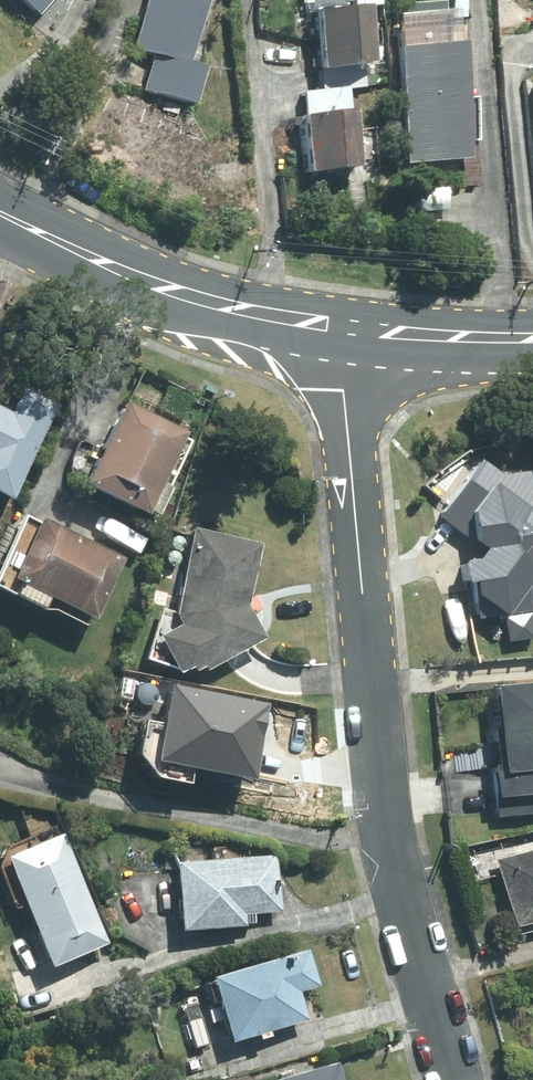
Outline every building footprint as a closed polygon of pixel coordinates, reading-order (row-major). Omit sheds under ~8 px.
[(37,18),(52,0),(17,0),(37,18)] [(210,0),(147,0),(132,51),(152,57),(142,92),(197,107),(208,69),(191,64),(210,0)] [(451,19),(468,19),(467,3),(450,4),(451,19)] [(316,70),(318,91),(343,89),(360,88),(359,68),(370,66),(366,9),(313,14),(318,70),(316,70)] [(408,166),(474,160),(463,44),(397,50),(408,166)] [(318,91),(300,94),(302,117),(299,117),(304,174),(356,169),(352,112),(344,112),(343,89),(318,91)] [(59,404),(25,386),(13,410),(0,403),(0,485),(13,492),(59,404)] [(148,510),(187,428),(126,399),(87,481),(148,510)] [(499,473),(478,457),(440,511),(442,521),(475,545),(467,558),(461,559),(465,578),(469,578),(472,617),(527,612),(525,582),(532,572),(532,561),(530,558),(532,554),(532,532),(528,529),(532,522),(532,508),(526,469),(499,473)] [(42,515),(39,521),(27,515),(0,568),(0,586),(13,592),(13,591),(42,605),(49,592),(94,615),(124,556),(42,515)] [(204,666),(264,635),(248,604),(261,539),(193,525),(174,611),(180,621),(158,632),(177,668),(191,661),(193,666),(202,661),(204,666)] [(485,684),(491,764),(485,765),(487,796),(532,793),(532,789),(531,768),(532,768),(532,680),(485,684)] [(58,833),(55,825),(14,842),(16,850),(8,853),(53,963),(109,941),(64,830),(58,833)] [(496,856),(514,923),(532,918),(532,846),(496,856)] [(278,909),(276,854),(177,859),(181,926),(245,923),(244,910),(278,909)] [(303,949),(204,976),(222,1041),(302,1019),(294,991),(313,986),(303,949)] [(333,1062),(268,1079),(338,1079),(333,1062)]
